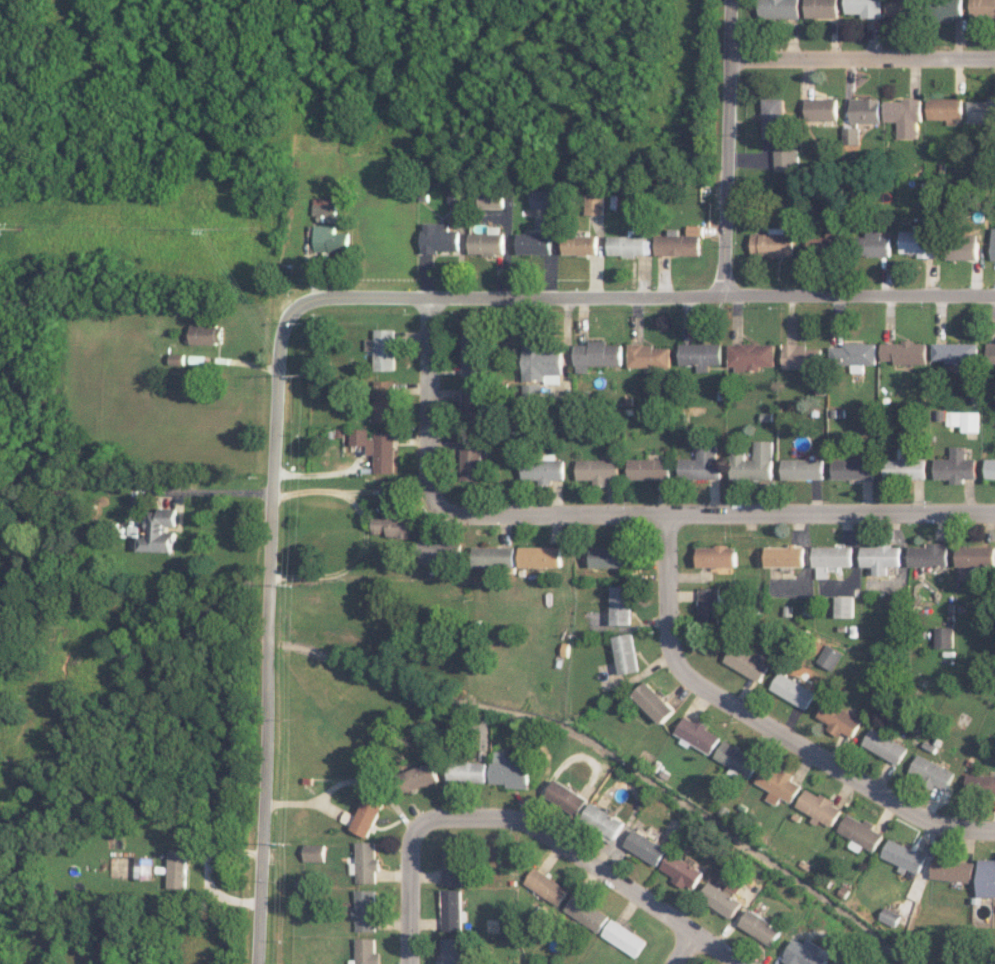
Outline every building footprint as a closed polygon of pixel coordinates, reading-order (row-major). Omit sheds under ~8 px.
[(797,0),(757,0),(756,17),(797,18),(797,0)] [(836,18),(837,0),(804,0),(803,18),(836,18)] [(859,13),(859,18),(881,17),(880,0),(844,0),(844,14),(859,13)] [(914,14),(914,0),(885,0),(885,15),(914,14)] [(961,0),(933,0),(932,19),(961,20),(961,0)] [(970,16),(994,17),(994,0),(970,0),(970,16)] [(761,98),(760,137),(781,137),(782,98),(761,98)] [(803,120),(835,120),(835,98),(804,98),(803,120)] [(879,98),(849,98),(849,123),(879,123),(879,98)] [(962,98),(926,98),(926,120),(945,120),(945,124),(961,125),(962,98)] [(896,139),(916,138),(916,122),(920,122),(920,99),(882,100),(883,122),(895,122),(896,139)] [(967,123),(994,123),(994,99),(966,100),(967,123)] [(841,145),(857,144),(857,127),(840,127),(841,145)] [(773,171),(797,171),(796,148),(773,149),(773,171)] [(584,215),(603,215),(603,188),(584,189),(584,215)] [(530,209),(555,208),(554,189),(530,189),(530,209)] [(477,208),(502,207),(501,193),(477,194),(477,208)] [(314,221),(334,222),(334,198),(314,198),(314,221)] [(421,251),(457,252),(458,231),(447,231),(447,223),(421,223),(421,251)] [(349,233),(335,233),(335,225),(315,225),(315,233),(309,233),(308,252),(348,253),(349,233)] [(655,256),(701,255),(701,225),(686,226),(686,235),(655,235),(655,256)] [(901,253),(918,253),(918,257),(933,257),(933,225),(915,225),(915,231),(901,231),(901,253)] [(469,233),(468,254),(501,255),(502,226),(488,226),(488,233),(469,233)] [(839,255),(840,228),(826,228),(826,236),(807,236),(807,254),(839,255)] [(857,237),(857,256),(890,257),(890,231),(866,231),(866,237),(857,237)] [(750,256),(791,256),(792,234),(750,233),(750,256)] [(516,254),(550,255),(550,234),(516,234),(516,254)] [(597,255),(597,235),(562,236),(562,255),(597,255)] [(650,256),(651,236),(608,236),(608,256),(650,256)] [(977,260),(978,237),(945,237),(945,260),(977,260)] [(191,344),(222,344),(222,324),(190,325),(191,344)] [(375,371),(395,370),(395,329),(375,329),(375,338),(365,339),(366,351),(374,351),(375,371)] [(462,377),(483,376),(482,335),(462,335),(462,377)] [(621,366),(622,342),(575,342),(575,372),(589,372),(589,365),(621,366)] [(928,363),(928,342),(883,342),(882,363),(928,363)] [(721,364),(721,343),(679,344),(680,365),(697,365),(697,372),(709,372),(709,364),(721,364)] [(774,366),(775,344),(729,343),(729,370),(761,370),(761,366),(774,366)] [(783,368),(823,368),(822,348),(808,348),(808,343),(783,344),(783,368)] [(877,365),(877,343),(844,343),(844,346),(831,346),(831,366),(852,366),(852,372),(864,373),(864,364),(877,365)] [(979,343),(934,343),(934,360),(946,360),(946,364),(979,364),(979,343)] [(523,346),(523,382),(562,382),(561,345),(523,346)] [(629,368),(670,368),(670,346),(629,346),(629,368)] [(395,380),(374,380),(375,422),(396,422),(395,380)] [(523,384),(524,401),(542,400),(541,384),(523,384)] [(461,417),(481,417),(482,387),(462,387),(461,417)] [(980,412),(949,412),(949,425),(964,425),(964,431),(980,431),(980,412)] [(395,473),(395,431),(375,432),(375,438),(369,438),(369,429),(351,429),(351,445),(367,445),(367,455),(375,455),(375,474),(395,473)] [(773,479),(773,441),(754,440),(754,459),(746,459),(746,450),(731,450),(731,479),(773,479)] [(680,479),(721,479),(721,458),(717,458),(717,443),(698,443),(697,459),(680,459),(680,479)] [(927,460),(914,460),(915,447),(899,446),(899,459),(885,459),(885,479),(926,479),(927,460)] [(936,458),(936,478),(952,479),(952,483),(965,484),(965,479),(977,479),(978,459),(967,459),(967,446),(952,446),(952,458),(936,458)] [(482,480),(483,449),(463,449),(462,479),(482,480)] [(824,479),(824,458),(783,459),(783,479),(824,479)] [(834,479),(876,478),(875,458),(833,458),(834,479)] [(577,460),(578,480),(594,479),(594,484),(619,484),(619,459),(577,460)] [(670,459),(629,459),(629,479),(670,479),(670,459)] [(523,480),(539,480),(539,485),(552,484),(552,480),(565,479),(564,460),(523,461),(523,480)] [(139,551),(175,551),(175,531),(167,531),(167,527),(177,527),(177,509),(147,509),(147,536),(139,536),(139,551)] [(409,537),(410,518),(374,517),(373,536),(409,537)] [(463,564),(463,541),(423,541),(422,564),(463,564)] [(949,542),(927,542),(927,546),(910,546),(911,567),(949,566),(949,542)] [(736,567),(736,545),(697,546),(697,567),(712,567),(712,572),(729,571),(729,567),(736,567)] [(862,546),(863,566),(874,566),(874,575),(889,575),(889,566),(901,566),(901,545),(862,546)] [(474,566),(516,568),(516,547),(475,546),(474,566)] [(562,567),(563,547),(521,546),(520,567),(562,567)] [(805,547),(766,546),(766,566),(805,567),(805,547)] [(853,566),(853,546),(815,546),(815,578),(828,578),(828,566),(853,566)] [(958,546),(958,566),(994,567),(994,546),(958,546)] [(590,567),(627,567),(627,547),(591,547),(590,567)] [(629,625),(630,586),(610,585),(609,624),(629,625)] [(716,587),(696,588),(697,621),(717,620),(716,587)] [(852,617),(853,596),(835,595),(835,617),(852,617)] [(936,648),(953,648),(953,627),(935,627),(936,648)] [(610,636),(619,675),(638,671),(630,632),(610,636)] [(721,661),(757,682),(769,662),(734,640),(721,661)] [(832,671),(841,652),(824,643),(815,662),(832,671)] [(768,691),(807,709),(814,691),(775,673),(768,691)] [(660,724),(674,710),(646,680),(631,694),(660,724)] [(861,719),(824,699),(815,717),(828,724),(825,729),(838,736),(840,732),(851,738),(861,719)] [(710,754),(719,735),(682,716),(673,734),(710,754)] [(906,747),(870,727),(860,745),(896,765),(906,747)] [(729,767),(727,771),(746,781),(758,760),(722,740),(712,758),(729,767)] [(531,788),(531,760),(506,759),(506,751),(493,751),(492,783),(508,783),(508,787),(531,788)] [(953,770),(915,755),(907,775),(945,790),(953,770)] [(406,794),(441,780),(433,761),(399,774),(406,794)] [(489,763),(450,761),(449,781),(488,783),(489,763)] [(799,785),(789,780),(791,776),(764,763),(754,783),(769,790),(764,800),(776,805),(779,798),(790,803),(799,785)] [(964,774),(964,795),(994,796),(994,775),(964,774)] [(579,816),(590,800),(557,779),(547,795),(579,816)] [(793,808),(818,821),(818,820),(830,827),(841,808),(805,787),(793,808)] [(368,838),(385,802),(367,794),(350,829),(368,838)] [(584,822),(619,838),(627,819),(592,804),(584,822)] [(851,839),(847,846),(859,852),(861,847),(873,852),(881,834),(870,829),(873,824),(863,819),(862,822),(845,814),(836,832),(851,839)] [(669,847),(635,830),(626,848),(661,865),(669,847)] [(879,857),(898,865),(896,871),(905,875),(904,876),(914,880),(925,854),(887,839),(879,857)] [(377,842),(357,842),(356,862),(351,862),(351,874),(357,874),(357,883),(378,883),(379,858),(377,858),(377,842)] [(304,861),(325,861),(325,844),(304,844),(304,861)] [(444,884),(463,885),(464,844),(445,844),(444,884)] [(188,888),(189,851),(170,850),(169,887),(188,888)] [(705,873),(673,851),(662,868),(675,877),(674,879),(693,892),(705,873)] [(154,879),(155,857),(137,857),(137,879),(154,879)] [(929,878),(970,883),(973,863),(932,858),(929,878)] [(978,859),(976,896),(994,896),(994,859),(978,859)] [(572,888),(536,867),(526,884),(561,905),(572,888)] [(745,902),(734,895),(740,886),(732,881),(726,890),(712,881),(702,898),(734,919),(745,902)] [(357,931),(377,931),(378,890),(356,889),(356,919),(357,919),(357,931)] [(463,889),(444,889),(444,931),(463,931),(463,889)] [(566,913),(602,932),(612,914),(575,894),(566,913)] [(894,927),(900,915),(884,907),(878,919),(894,927)] [(785,930),(752,908),(741,925),(774,946),(785,930)] [(640,956),(649,939),(613,920),(603,938),(640,956)] [(351,960),(351,963),(382,963),(381,952),(377,952),(377,938),(356,938),(357,960),(351,960)] [(444,938),(444,954),(442,954),(442,963),(465,963),(464,938),(444,938)] [(806,943),(797,938),(784,961),(790,963),(827,963),(833,953),(808,939),(806,943)]
